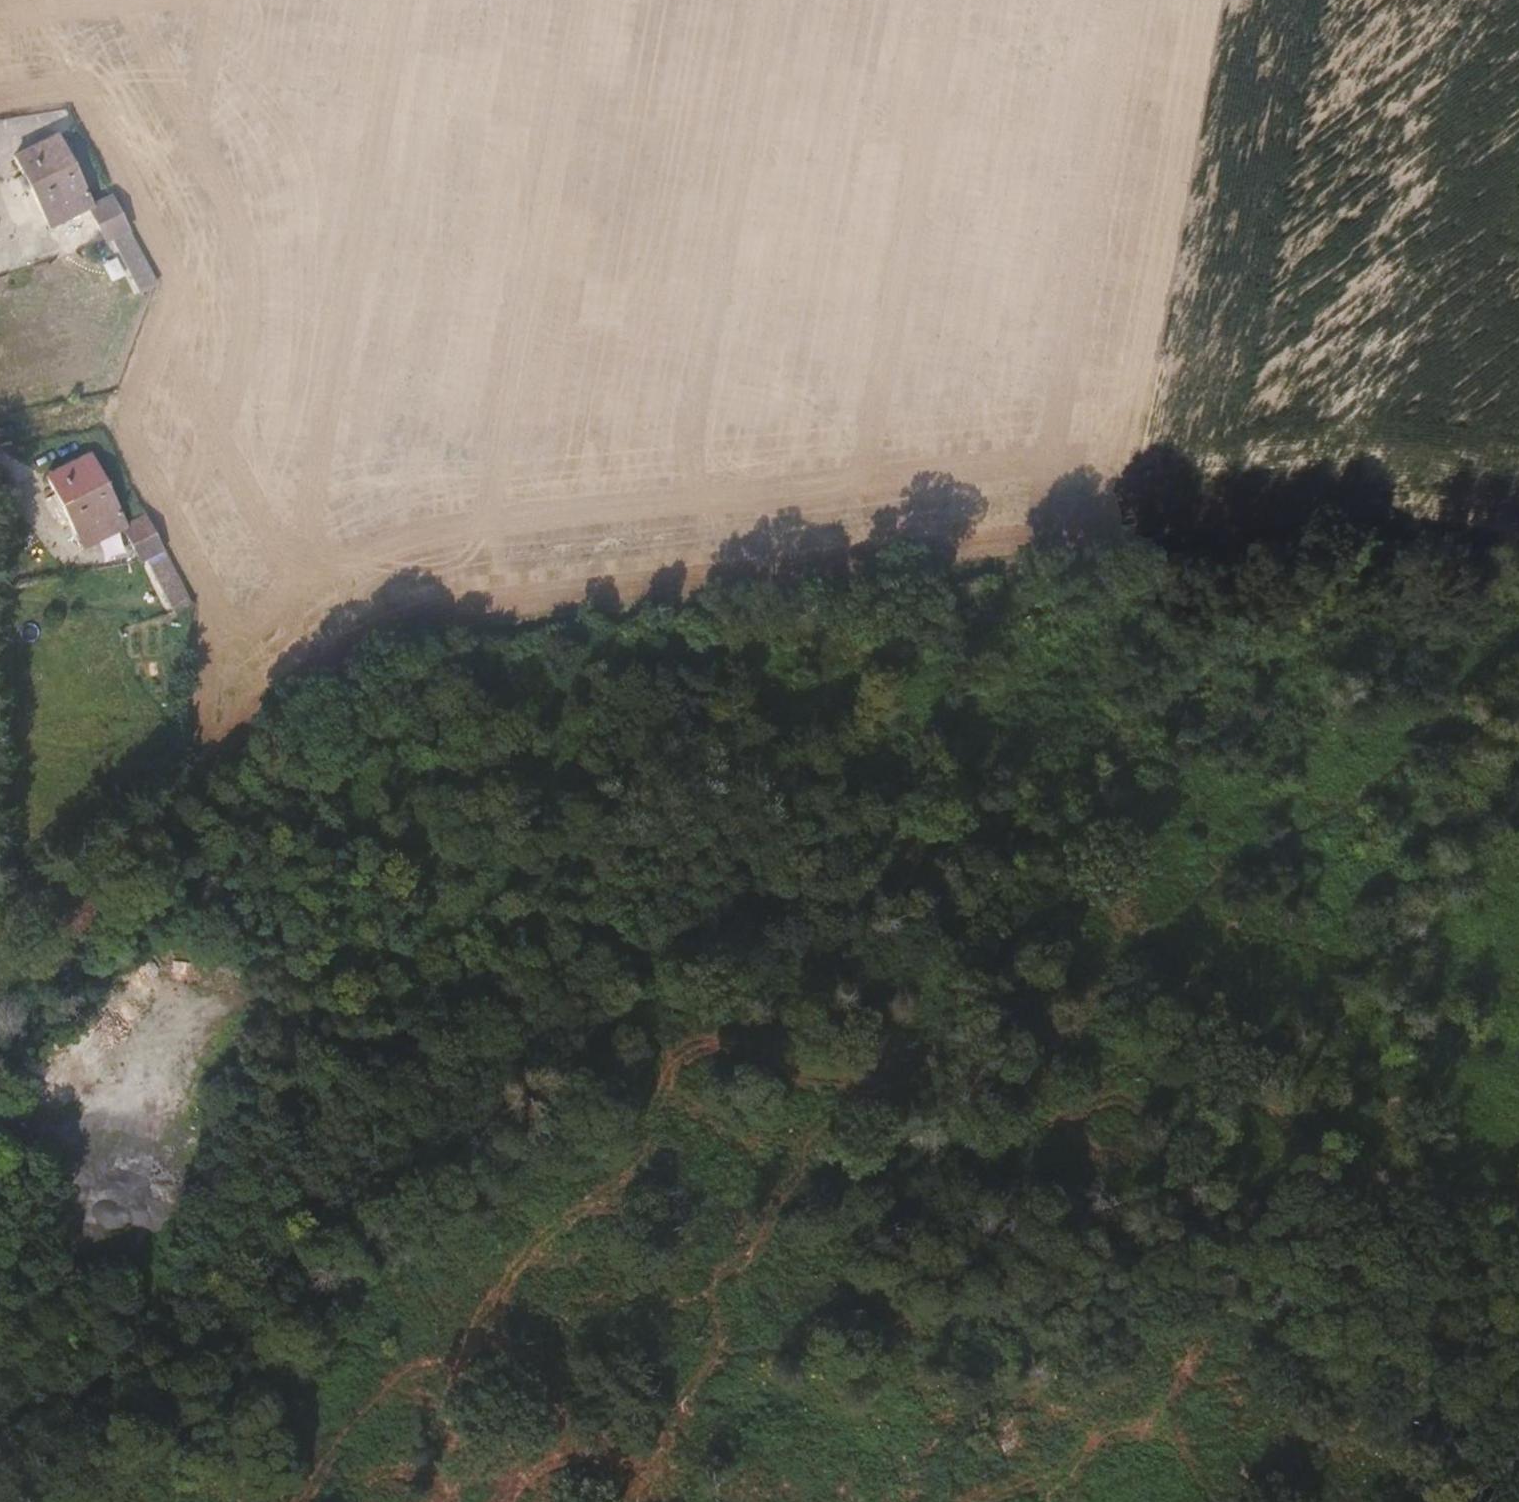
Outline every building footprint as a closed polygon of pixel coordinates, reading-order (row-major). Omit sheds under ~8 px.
[(84,211),(88,209),(53,139),(9,161),(46,231),(84,211)] [(103,249),(124,239),(105,200),(88,209),(84,211),(103,249)] [(130,510),(113,518),(81,451),(41,468),(73,535),(107,521),(123,558),(148,548),(130,510)] [(93,1235),(108,1236),(109,1171),(94,1171),(93,1235)]
